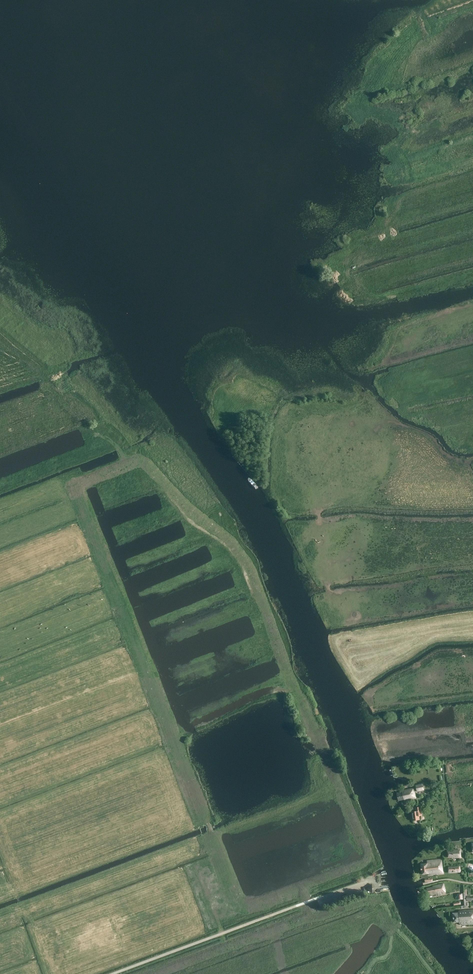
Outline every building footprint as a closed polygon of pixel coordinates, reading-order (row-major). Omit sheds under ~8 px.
[(414,788),(412,788),(404,790),(405,791),(397,793),(399,800),(407,798),(408,800),(416,798),(415,791),(417,791),(424,790),(423,783),(415,785),(416,788),(414,788)] [(413,820),(419,820),(419,815),(421,815),(420,810),(421,810),(420,806),(415,807),(416,809),(417,809),(417,811),(412,812),(412,815),(413,820)] [(461,857),(461,849),(452,850),(452,851),(448,851),(448,857),(452,857),(453,857),(461,857)] [(429,874),(443,873),(441,859),(427,860),(427,863),(421,863),(422,874),(429,873),(429,874)] [(427,888),(428,895),(436,893),(436,895),(443,894),(442,892),(445,891),(443,883),(433,885),(432,887),(427,888)] [(454,917),(454,922),(459,921),(460,923),(461,924),(472,923),(472,915),(454,917)]
